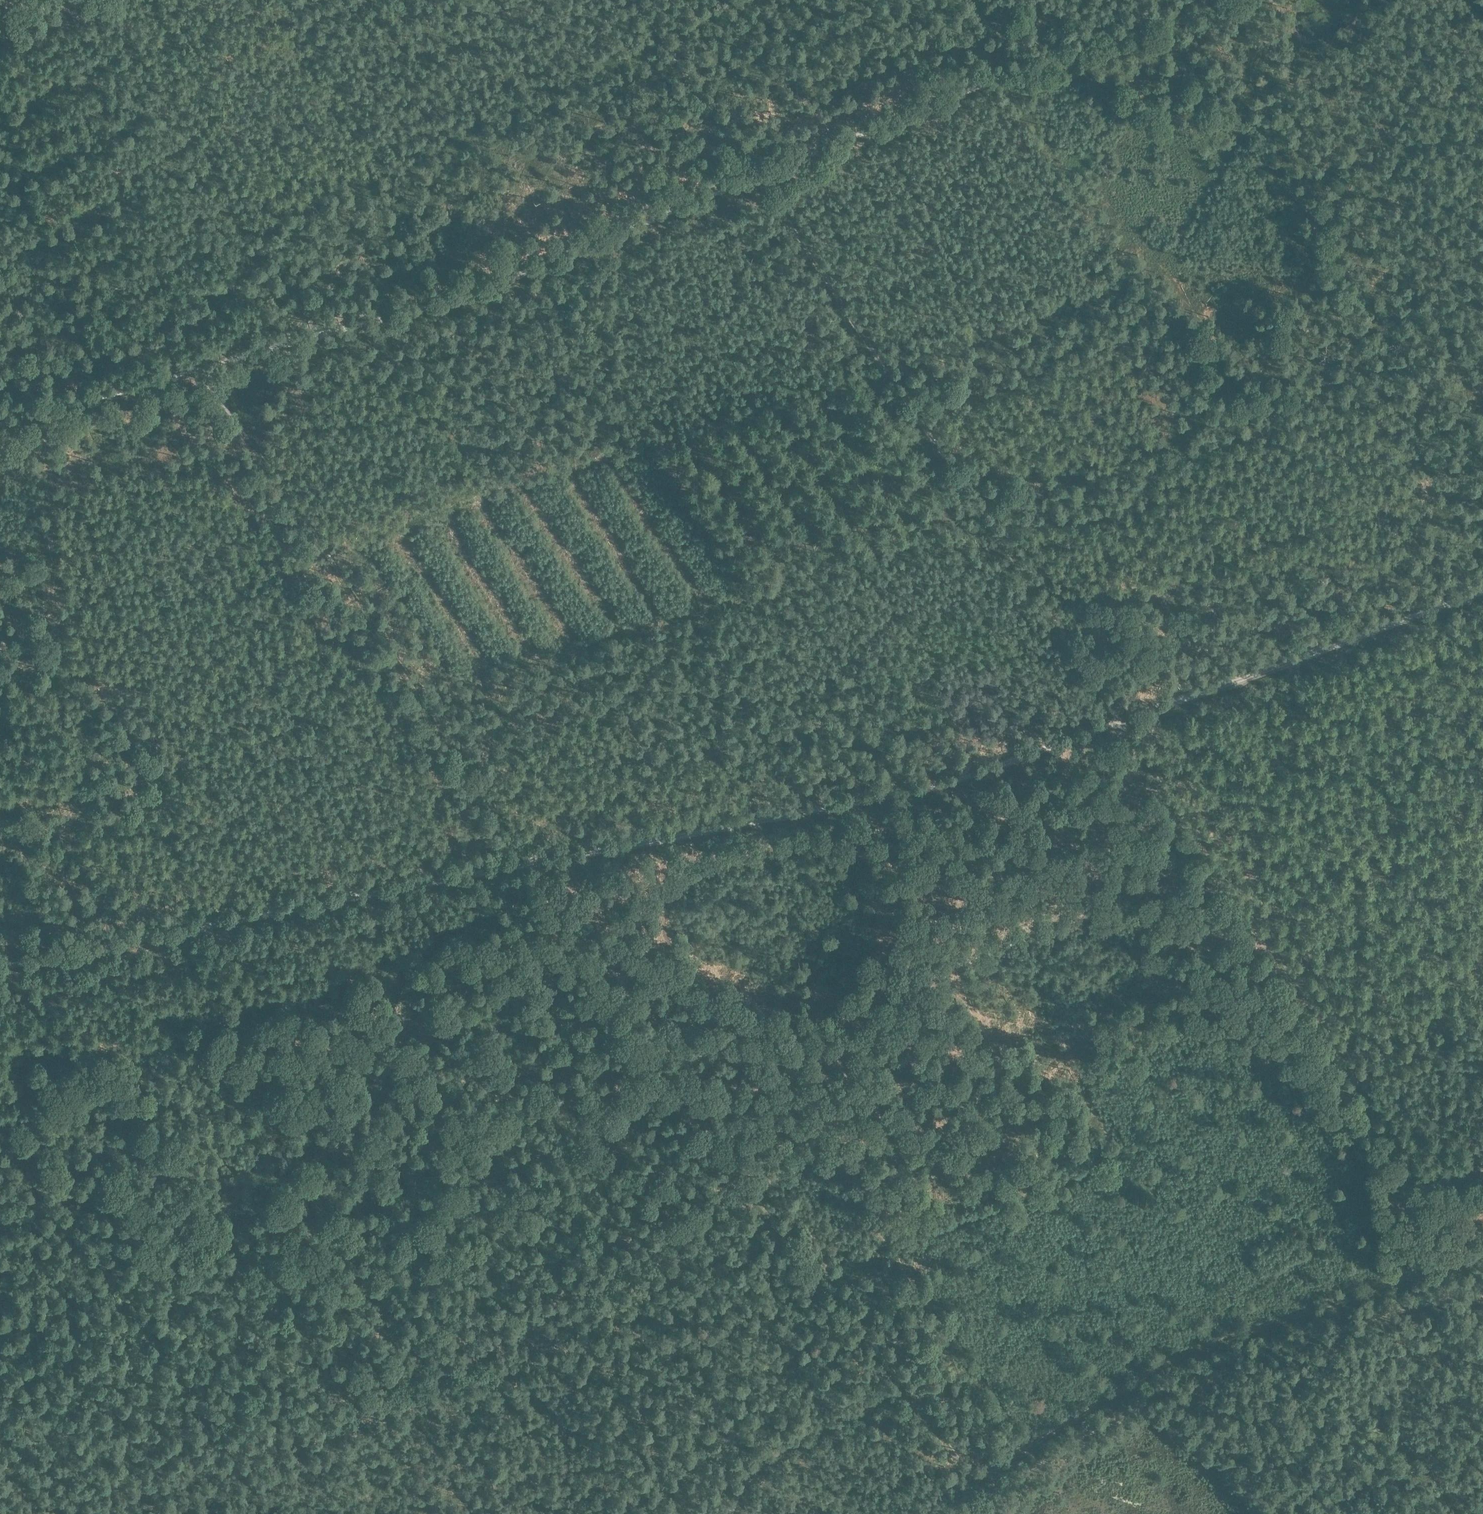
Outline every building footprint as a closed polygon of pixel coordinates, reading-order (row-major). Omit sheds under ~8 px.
[(834,1151),(841,1149),(836,1134),(830,1136),(834,1151)]
